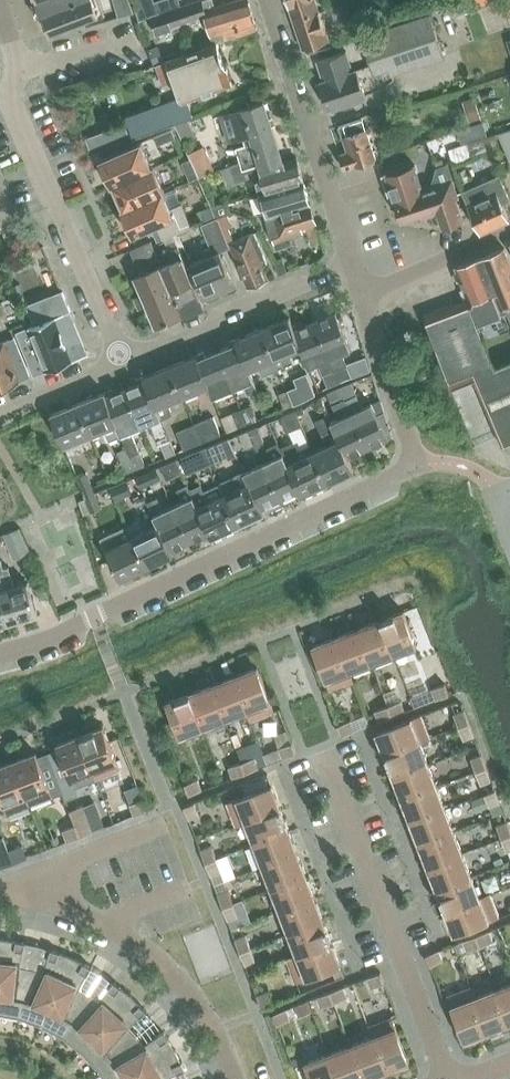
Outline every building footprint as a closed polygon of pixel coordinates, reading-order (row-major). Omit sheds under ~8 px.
[(40,5),(50,33),(100,14),(94,0),(53,0),(40,5)] [(119,16),(133,12),(130,0),(114,0),(119,16)] [(217,43),(257,30),(247,0),(240,0),(216,8),(214,0),(202,0),(178,8),(178,9),(158,15),(158,12),(150,15),(156,32),(205,16),(214,44),(217,43)] [(158,12),(158,15),(178,9),(178,8),(176,0),(166,0),(155,4),(158,12)] [(304,48),(328,40),(315,0),(288,0),(304,48)] [(452,3),(456,14),(473,8),(470,0),(460,0),(452,3)] [(430,12),(360,36),(361,38),(368,59),(374,75),(389,69),(391,75),(445,57),(430,12)] [(347,50),(319,60),(325,80),(321,81),(325,95),(330,108),(367,96),(361,78),(374,75),(368,59),(361,38),(357,39),(366,64),(358,69),(354,70),(347,50)] [(178,95),(126,115),(134,137),(174,122),(193,115),(187,99),(231,84),(217,43),(214,44),(202,48),(166,60),(173,80),(178,95)] [(156,45),(148,48),(154,63),(162,60),(156,45)] [(475,98),(463,102),(471,123),(482,119),(475,98)] [(263,102),(236,110),(244,136),(254,133),(256,139),(256,140),(237,146),(242,161),(246,172),(260,167),(264,166),(282,160),(275,139),(263,102)] [(340,154),(344,169),(376,158),(363,119),(339,127),(347,151),(340,154)] [(483,121),(458,130),(462,142),(487,133),(483,121)] [(125,123),(86,137),(91,151),(130,137),(125,123)] [(171,128),(153,136),(157,145),(175,137),(171,128)] [(501,139),(509,159),(509,158),(509,129),(498,132),(501,139)] [(99,159),(110,184),(111,186),(112,185),(116,194),(113,195),(118,206),(121,205),(122,208),(121,209),(132,235),(157,224),(163,238),(191,226),(181,203),(170,207),(163,192),(165,191),(153,165),(152,165),(141,141),(99,159)] [(467,143),(450,149),(454,162),(472,157),(467,143)] [(190,151),(200,176),(214,171),(204,146),(190,151)] [(264,179),(257,181),(260,193),(304,180),(297,158),(296,156),(282,160),(264,166),(260,167),(261,168),(264,179)] [(181,162),(189,180),(198,176),(190,158),(181,162)] [(242,161),(231,165),(236,181),(248,177),(246,172),(242,161)] [(424,191),(432,215),(436,213),(441,228),(463,221),(455,198),(457,197),(445,162),(436,165),(430,183),(432,188),(424,191)] [(421,218),(432,215),(424,191),(414,163),(382,175),(391,202),(395,200),(402,220),(420,214),(421,218)] [(468,203),(480,230),(484,232),(509,220),(502,203),(509,199),(499,175),(462,190),(468,203)] [(304,180),(260,193),(264,205),(267,215),(266,216),(272,238),(275,237),(288,233),(290,237),(303,232),(302,228),(305,227),(310,241),(321,237),(317,222),(308,192),(304,180)] [(211,206),(198,212),(202,221),(215,216),(211,206)] [(206,257),(190,264),(204,297),(233,285),(219,252),(230,247),(228,244),(217,217),(201,224),(210,246),(202,250),(206,257)] [(253,233),(228,244),(230,247),(247,289),(268,280),(262,265),(266,263),(253,233)] [(152,239),(130,248),(135,262),(157,253),(152,239)] [(481,257),(497,302),(502,300),(507,312),(509,319),(509,260),(505,248),(481,257)] [(174,261),(162,265),(168,278),(183,314),(184,315),(204,307),(181,252),(172,256),(174,261)] [(278,274),(287,271),(282,257),(273,260),(278,274)] [(481,257),(456,267),(468,298),(424,315),(452,387),(473,379),(501,444),(505,442),(509,440),(509,361),(494,367),(479,329),(485,327),(482,321),(507,312),(502,300),(497,302),(481,257)] [(162,265),(140,274),(133,277),(141,296),(133,299),(137,309),(145,306),(153,326),(183,314),(168,278),(162,265)] [(19,283),(12,286),(18,302),(25,300),(19,283)] [(16,329),(35,374),(35,375),(85,355),(68,313),(70,312),(62,293),(28,307),(36,325),(29,327),(28,324),(16,329)] [(339,367),(335,356),(349,350),(337,321),(342,319),(338,311),(314,321),(329,359),(338,382),(361,373),(356,361),(339,367)] [(288,318),(262,329),(274,359),(300,348),(292,326),(288,318)] [(299,323),(292,326),(300,348),(308,367),(318,363),(322,374),(328,386),(338,382),(329,359),(314,321),(301,326),(299,323)] [(262,329),(253,332),(235,340),(248,370),(258,365),(262,374),(277,367),(274,359),(262,329)] [(19,381),(19,380),(30,376),(15,339),(0,345),(0,389),(19,381)] [(229,346),(217,351),(233,388),(244,384),(249,395),(257,391),(248,370),(235,340),(228,343),(229,346)] [(203,353),(196,356),(209,386),(208,387),(212,397),(233,388),(217,351),(205,356),(203,353)] [(196,356),(170,366),(182,397),(208,387),(209,386),(196,356)] [(170,366),(143,377),(155,408),(156,408),(160,418),(173,413),(169,403),(182,397),(170,366)] [(297,385),(287,389),(293,404),(311,397),(310,395),(315,393),(307,371),(294,376),(297,385)] [(125,389),(140,426),(149,423),(158,442),(159,442),(165,456),(175,452),(170,438),(162,418),(161,418),(160,418),(156,408),(155,408),(143,377),(136,380),(137,384),(125,389)] [(353,381),(338,387),(350,413),(351,412),(365,406),(353,381)] [(339,418),(333,421),(329,423),(338,441),(339,441),(347,459),(367,449),(350,413),(338,387),(328,392),(333,404),(339,418)] [(121,434),(125,447),(133,468),(144,464),(131,430),(140,426),(125,389),(113,394),(111,390),(104,393),(116,424),(115,424),(104,429),(109,439),(121,434)] [(293,404),(287,389),(278,393),(284,407),(293,404)] [(88,435),(104,429),(115,424),(116,424),(104,393),(76,405),(88,435)] [(350,413),(367,449),(389,439),(394,436),(392,430),(387,416),(380,399),(365,406),(351,412),(350,413)] [(251,404),(241,408),(247,422),(257,419),(251,404)] [(62,446),(88,435),(76,405),(50,415),(62,446)] [(247,422),(241,408),(232,411),(237,426),(247,422)] [(281,415),(287,431),(301,425),(295,410),(281,415)] [(213,415),(193,424),(201,441),(220,433),(213,415)] [(327,446),(313,453),(327,482),(343,475),(352,470),(347,459),(339,441),(338,441),(329,423),(325,415),(316,419),(329,446),(327,446)] [(201,441),(193,424),(176,431),(184,449),(201,441)] [(258,425),(248,429),(254,444),(264,440),(258,425)] [(254,444),(248,429),(238,433),(245,448),(254,444)] [(228,436),(202,447),(209,463),(228,455),(228,457),(236,454),(228,436)] [(292,440),(278,447),(281,455),(287,466),(298,491),(300,495),(318,486),(327,482),(313,453),(301,459),(292,440)] [(272,459),(263,464),(280,500),(291,494),(298,491),(287,466),(281,455),(278,447),(276,443),(267,447),(272,459)] [(133,468),(125,447),(116,451),(124,471),(133,468)] [(209,463),(202,447),(181,457),(188,473),(209,463)] [(166,479),(182,472),(176,459),(160,466),(166,479)] [(263,464),(242,473),(248,484),(260,509),(280,500),(263,464)] [(136,475),(136,476),(141,487),(161,478),(156,467),(136,475)] [(77,476),(84,493),(94,489),(88,472),(77,476)] [(242,473),(205,491),(210,502),(222,496),(236,525),(262,512),(260,509),(248,484),(242,473)] [(194,477),(187,480),(190,488),(189,489),(198,507),(196,508),(210,537),(219,533),(236,525),(222,496),(210,502),(205,491),(201,483),(197,485),(194,477)] [(126,480),(110,486),(115,499),(131,493),(126,480)] [(181,503),(172,507),(188,543),(201,536),(203,540),(210,537),(196,508),(198,507),(189,489),(186,484),(175,489),(181,503)] [(94,489),(84,493),(91,511),(101,507),(94,489)] [(157,527),(156,527),(169,556),(178,552),(177,548),(188,543),(172,507),(164,511),(158,496),(145,502),(157,527)] [(19,527),(4,533),(15,557),(29,551),(19,527)] [(156,527),(131,539),(145,567),(169,556),(156,527)] [(145,567),(131,539),(127,530),(101,542),(119,579),(145,567)] [(0,590),(10,622),(37,614),(28,582),(14,586),(9,569),(6,569),(5,567),(3,567),(1,559),(0,559),(0,589),(0,590)] [(10,622),(0,590),(0,625),(10,622)] [(403,611),(379,620),(392,654),(416,645),(403,611)] [(379,620),(358,628),(371,662),(392,654),(379,620)] [(358,628),(336,636),(349,670),(371,662),(358,628)] [(349,670),(336,636),(312,646),(329,689),(353,680),(349,670)] [(233,676),(246,710),(250,720),(274,711),(257,667),(233,676)] [(233,676),(212,684),(225,718),(246,710),(233,676)] [(431,688),(436,699),(448,694),(444,683),(431,688)] [(212,684),(190,693),(203,727),(225,718),(212,684)] [(203,727),(190,693),(166,702),(179,736),(203,727)] [(400,700),(387,706),(392,716),(405,711),(400,700)] [(392,716),(387,706),(375,711),(379,721),(392,716)] [(455,717),(459,728),(469,724),(465,713),(455,717)] [(386,755),(420,742),(430,738),(420,714),(376,731),(386,755)] [(350,720),(337,725),(342,736),(354,731),(350,720)] [(469,724),(459,728),(463,739),(474,735),(469,724)] [(79,736),(92,769),(95,778),(119,769),(103,726),(79,736)] [(70,778),(92,769),(79,736),(57,744),(70,778)] [(279,747),(283,758),(296,753),(292,742),(279,747)] [(386,755),(394,777),(428,764),(420,742),(386,755)] [(36,752),(13,761),(29,804),(52,795),(36,752)] [(470,758),(475,771),(486,767),(481,754),(470,758)] [(254,756),(241,761),(245,772),(258,767),(254,756)] [(13,761),(0,766),(0,797),(6,813),(29,804),(13,761)] [(245,772),(241,761),(228,766),(232,777),(245,772)] [(394,777),(402,799),(436,786),(428,764),(394,777)] [(486,767),(475,771),(480,784),(491,780),(486,767)] [(184,783),(188,794),(201,789),(197,778),(184,783)] [(137,784),(124,789),(134,815),(147,810),(137,784)] [(237,825),(246,821),(280,808),(271,784),(227,801),(237,825)] [(402,799),(411,821),(445,808),(436,786),(402,799)] [(494,789),(484,793),(484,795),(489,806),(499,802),(494,789)] [(484,795),(472,800),(476,811),(489,806),(484,795)] [(183,805),(188,818),(199,814),(194,801),(183,805)] [(70,810),(75,824),(80,836),(93,831),(83,805),(70,810)] [(246,821),(255,843),(289,830),(280,808),(246,821)] [(411,821),(420,844),(454,831),(445,808),(411,821)] [(501,838),(509,834),(509,830),(507,821),(496,825),(501,838)] [(80,836),(75,824),(63,829),(67,841),(80,836)] [(255,843),(263,865),(297,852),(289,830),(255,843)] [(420,844),(428,866),(462,853),(454,831),(420,844)] [(501,838),(506,851),(509,849),(509,834),(501,838)] [(9,850),(3,836),(0,837),(0,866),(0,867),(13,862),(9,850)] [(22,845),(9,850),(13,862),(26,857),(22,845)] [(200,849),(205,862),(216,858),(211,845),(200,849)] [(263,865),(272,887),(306,874),(297,852),(263,865)] [(428,866),(437,888),(471,875),(462,853),(428,866)] [(216,858),(205,862),(210,875),(221,871),(216,858)] [(272,887),(281,910),(315,897),(306,874),(272,887)] [(437,888),(445,910),(479,896),(471,875),(437,888)] [(217,894),(222,907),(233,903),(228,890),(217,894)] [(479,896),(445,910),(454,934),(498,917),(489,893),(479,896)] [(281,910),(289,932),(323,919),(315,897),(281,910)] [(233,903),(222,907),(227,920),(238,916),(233,903)] [(289,932),(297,954),(331,941),(323,919),(289,932)] [(489,930),(476,935),(480,946),(493,941),(489,930)] [(235,938),(240,951),(250,947),(245,934),(235,938)] [(480,946),(476,935),(463,940),(467,951),(480,946)] [(19,1016),(32,967),(20,965),(23,950),(25,941),(16,940),(3,938),(0,970),(0,1013),(19,1016)] [(331,941),(297,954),(288,957),(297,981),(333,968),(341,964),(331,941)] [(250,947),(240,951),(245,964),(255,960),(250,947)] [(19,1016),(41,1024),(72,956),(59,952),(60,951),(51,948),(48,957),(43,971),(32,967),(19,1016)] [(425,954),(429,965),(442,960),(438,949),(425,954)] [(41,1024),(62,1035),(90,993),(79,987),(87,974),(91,966),(83,962),(72,956),(41,1024)] [(341,964),(333,968),(337,978),(345,975),(341,964)] [(380,972),(367,977),(371,987),(384,982),(380,972)] [(62,1035),(81,1050),(131,995),(121,987),(121,986),(114,981),(108,988),(99,1000),(90,993),(62,1035)] [(497,989),(509,1023),(509,983),(497,989)] [(343,986),(330,991),(334,1002),(347,997),(343,986)] [(488,1031),(475,997),(471,987),(447,996),(464,1040),(488,1031)] [(497,989),(475,997),(488,1031),(509,1023),(497,989)] [(267,991),(256,995),(261,1008),(272,1004),(267,991)] [(334,1002),(330,991),(317,996),(321,1007),(334,1002)] [(81,1050),(98,1067),(136,1035),(128,1027),(139,1016),(140,1017),(146,1010),(140,1004),(131,995),(81,1050)] [(307,1000),(293,1005),(296,1015),(310,1010),(307,1000)] [(272,1012),(276,1022),(290,1018),(286,1007),(272,1012)] [(368,1027),(372,1036),(385,1070),(409,1061),(392,1017),(368,1027)] [(106,1078),(125,1078),(175,1050),(168,1039),(163,1031),(155,1036),(156,1037),(143,1045),(136,1035),(98,1067),(106,1078)] [(372,1036),(350,1045),(364,1078),(385,1070),(372,1036)] [(329,1053),(339,1078),(363,1078),(364,1078),(350,1045),(329,1053)] [(177,1073),(185,1069),(181,1061),(175,1050),(125,1078),(164,1078),(177,1073)] [(329,1053),(305,1062),(312,1078),(339,1078),(329,1053)]
